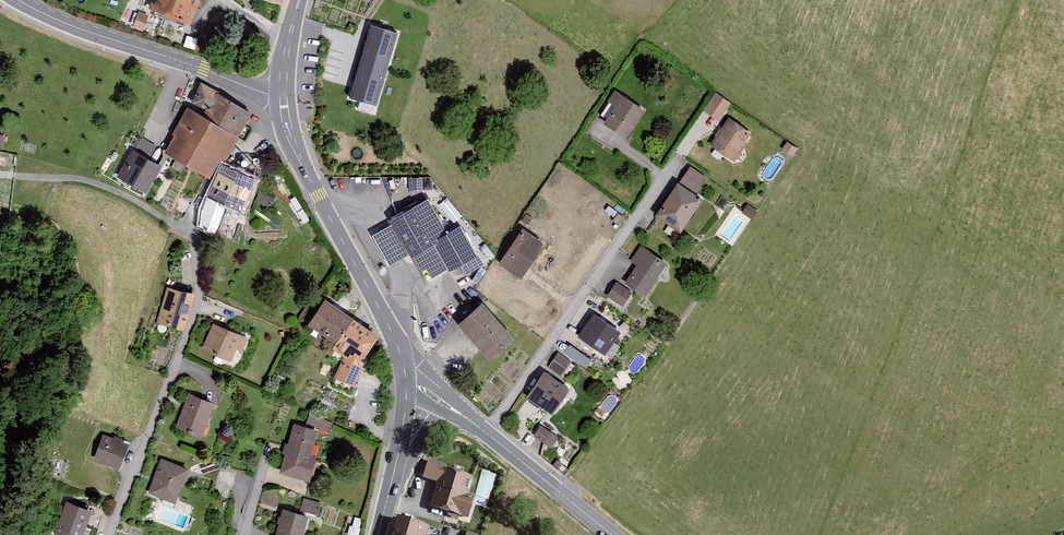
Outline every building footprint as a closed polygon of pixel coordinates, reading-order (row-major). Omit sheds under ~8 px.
[(149,7),(190,22),(199,0),(152,0),(149,7)] [(139,10),(133,26),(143,30),(149,14),(139,10)] [(396,30),(369,23),(350,97),(376,104),(396,30)] [(221,93),(202,82),(187,108),(206,118),(220,95),(221,93)] [(719,90),(704,111),(718,121),(733,100),(719,90)] [(616,92),(601,116),(607,120),(603,124),(627,140),(646,112),(616,92)] [(206,118),(240,137),(252,114),(220,95),(206,118)] [(206,118),(187,108),(172,134),(174,135),(164,153),(210,178),(221,159),(226,162),(240,137),(206,118)] [(729,119),(711,145),(733,160),(751,134),(729,119)] [(142,138),(135,151),(149,160),(157,147),(142,138)] [(117,177),(146,194),(162,167),(149,160),(135,151),(133,150),(117,177)] [(225,166),(211,199),(244,213),(258,180),(225,166)] [(708,177),(689,166),(657,216),(682,232),(703,200),(696,195),(708,177)] [(392,226),(371,238),(389,268),(410,255),(427,284),(461,264),(467,274),(483,265),(461,225),(447,233),(427,199),(390,221),(392,226)] [(523,230),(500,264),(525,278),(545,244),(523,230)] [(668,264),(641,245),(630,261),(637,266),(625,283),(645,298),(668,264)] [(607,297),(622,307),(632,293),(616,282),(607,297)] [(194,294),(167,286),(156,323),(184,331),(194,294)] [(378,337),(325,300),(309,325),(345,355),(336,378),(355,386),(362,361),(378,337)] [(482,304),(458,325),(489,361),(513,340),(482,304)] [(593,314),(577,337),(605,356),(621,333),(593,314)] [(213,323),(202,350),(231,362),(236,349),(243,352),(249,338),(213,323)] [(586,366),(592,358),(571,342),(564,350),(586,366)] [(558,353),(548,367),(561,377),(571,363),(558,353)] [(570,389),(544,372),(526,398),(552,415),(570,389)] [(214,404),(189,395),(176,428),(201,438),(214,404)] [(329,429),(333,420),(310,412),(307,421),(329,429)] [(293,425),(280,474),(310,482),(317,457),(311,456),(318,431),(293,425)] [(540,426),(533,437),(552,449),(559,438),(540,426)] [(103,434),(94,459),(121,468),(130,443),(103,434)] [(441,481),(432,507),(469,520),(478,494),(467,490),(472,474),(430,459),(425,476),(441,481)] [(160,460),(147,497),(176,507),(189,470),(160,460)] [(304,496),(301,508),(318,513),(322,501),(304,496)] [(66,503),(54,534),(83,534),(91,512),(66,503)] [(276,534),(304,534),(308,516),(281,510),(276,534)] [(391,534),(427,534),(430,524),(398,514),(391,534)]
